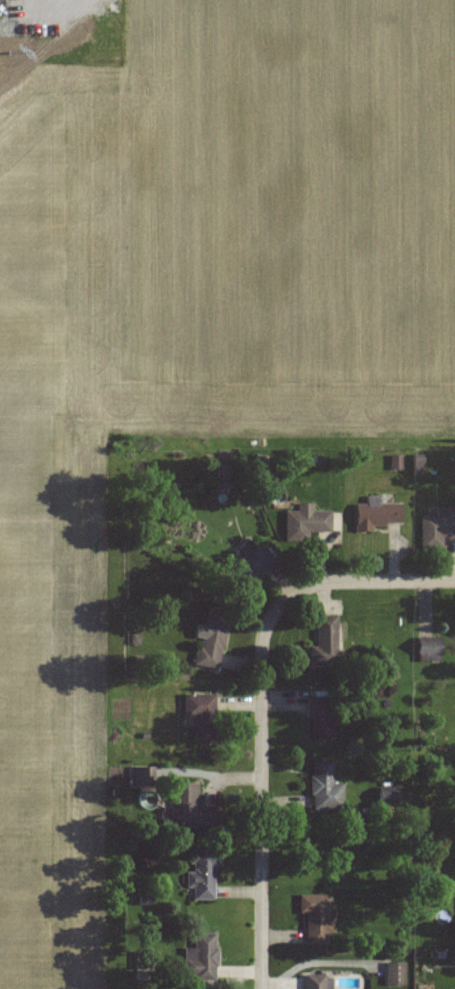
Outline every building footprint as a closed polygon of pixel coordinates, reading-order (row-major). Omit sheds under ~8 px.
[(358,526),(404,525),(404,503),(380,503),(380,495),(367,495),(368,503),(357,503),(358,526)] [(298,511),(286,511),(286,541),(306,541),(306,531),(332,531),(332,511),(314,511),(314,502),(298,502),(298,511)] [(437,507),(437,514),(422,514),(422,548),(441,548),(441,537),(454,537),(454,507),(437,507)] [(251,537),(239,548),(245,555),(226,572),(242,590),(273,562),(251,537)] [(231,609),(208,605),(197,666),(220,669),(231,609)] [(317,646),(312,646),(312,662),(339,661),(339,614),(317,614),(317,646)] [(443,659),(443,642),(421,642),(421,659),(443,659)] [(185,717),(196,717),(196,745),(217,745),(217,695),(185,695),(185,717)] [(333,739),(333,697),(310,697),(310,739),(333,739)] [(344,784),(334,783),(334,761),(312,761),(312,809),(344,809),(344,784)] [(132,786),(154,786),(154,768),(132,768),(132,786)] [(221,827),(222,806),(199,805),(199,784),(174,783),(174,826),(221,827)] [(400,803),(401,791),(382,791),(381,803),(400,803)] [(216,868),(221,868),(221,851),(191,851),(190,900),(215,900),(216,868)] [(301,913),(308,913),(308,944),(330,944),(330,932),(334,932),(334,895),(301,895),(301,913)] [(217,933),(190,933),(190,979),(217,980),(217,933)] [(405,985),(405,962),(388,962),(388,985),(405,985)] [(326,974),(303,975),(303,988),(326,988),(326,974)]
